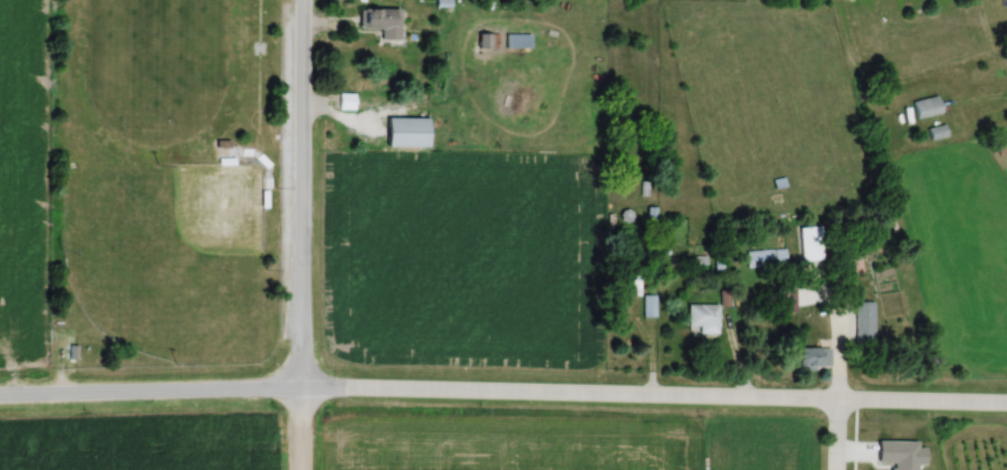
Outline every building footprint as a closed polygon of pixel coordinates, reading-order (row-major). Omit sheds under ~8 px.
[(398,8),(361,8),(361,28),(379,28),(379,40),(398,40),(398,8)] [(497,48),(497,34),(484,34),(484,48),(497,48)] [(338,109),(354,109),(354,94),(338,94),(338,109)] [(917,120),(942,112),(936,95),(911,103),(917,120)] [(384,118),(425,118),(424,148),(384,148),(384,118)] [(800,260),(822,260),(822,226),(800,226),(800,260)] [(785,249),(747,250),(748,267),(786,265),(785,249)] [(697,333),(718,333),(718,304),(687,304),(687,327),(697,327),(697,333)] [(829,366),(829,347),(797,347),(797,366),(829,366)]
